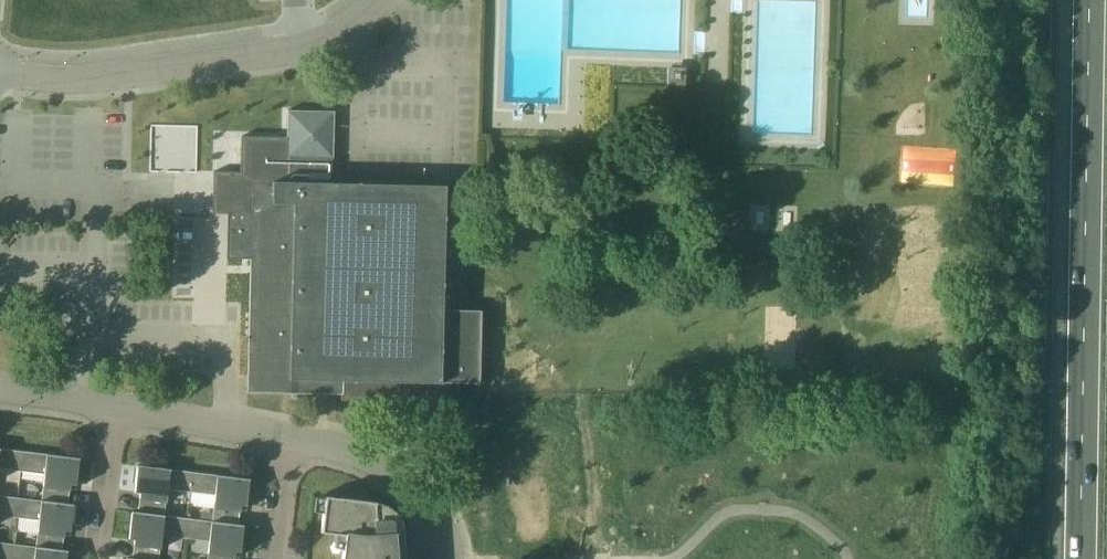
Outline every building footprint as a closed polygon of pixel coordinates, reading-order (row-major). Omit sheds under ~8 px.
[(333,158),(334,135),(334,111),(289,110),(289,93),(243,92),(242,109),(197,108),(196,126),(151,125),(150,172),(184,172),(183,197),(182,257),(205,257),(204,302),(249,303),(248,375),(247,392),(343,394),(343,381),(440,383),(441,363),(460,363),(463,217),(445,216),(445,186),(331,183),(332,158),(333,158)] [(23,451),(0,448),(0,467),(21,469),(23,451)] [(79,460),(79,458),(23,451),(21,469),(44,472),(41,500),(68,504),(70,484),(76,485),(79,460)] [(191,491),(194,472),(137,465),(137,467),(138,467),(135,492),(140,493),(138,512),(165,516),(168,488),(191,491)] [(246,506),(250,479),(194,472),(191,491),(215,493),(212,521),(238,525),(241,505),(246,506)] [(15,517),(18,498),(0,495),(0,515),(15,517)] [(335,497),(325,496),(321,532),(345,536),(342,558),(405,558),(403,531),(402,531),(402,530),(402,526),(400,521),(401,521),(401,520),(400,520),(399,517),(396,514),(395,512),(395,511),(394,512),(392,509),(388,507),(386,506),(387,505),(386,505),(386,506),(385,506),(376,504),(376,502),(339,498),(335,497)] [(68,504),(41,500),(18,498),(15,517),(38,519),(35,547),(62,550),(65,531),(70,531),(73,505),(68,504)] [(138,512),(132,512),(129,539),(134,539),(132,558),(135,558),(159,558),(162,534),(186,537),(188,519),(165,516),(138,512)] [(238,525),(212,521),(188,519),(186,537),(209,540),(207,558),(234,558),(235,552),(240,552),(244,525),(238,525)] [(12,544),(0,542),(0,558),(10,558),(12,544)] [(35,547),(12,544),(10,558),(67,558),(68,551),(62,550),(35,547)]
